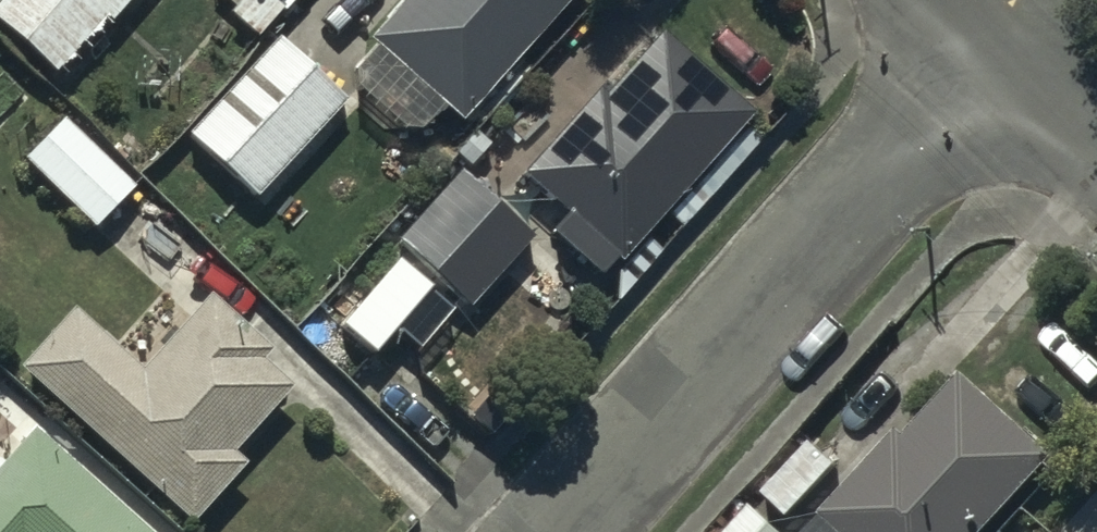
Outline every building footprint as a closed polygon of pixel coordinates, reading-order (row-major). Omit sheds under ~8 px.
[(0,13),(0,39),(60,92),(143,0),(12,0),(0,13)] [(365,54),(375,64),(352,87),(352,107),(411,159),(444,123),(458,135),(470,122),(480,131),(525,81),(517,75),(584,0),(414,0),(365,54)] [(342,106),(277,48),(188,148),(253,206),(342,106)] [(551,243),(600,288),(691,191),(705,204),(755,150),(744,140),(751,132),(662,49),(604,111),(597,105),(520,188),(564,229),(551,243)] [(66,128),(27,169),(22,174),(89,237),(132,192),(66,128)] [(459,185),(397,252),(468,318),(530,251),(459,185)] [(19,385),(185,531),(199,531),(244,481),(230,469),(291,401),(263,376),(272,365),(208,308),(139,386),(110,359),(118,350),(80,316),(19,385)] [(966,387),(908,448),(901,442),(817,531),(992,531),(1052,467),(966,387)] [(0,481),(0,531),(131,531),(33,444),(0,481)] [(735,531),(776,531),(755,512),(735,531)]
